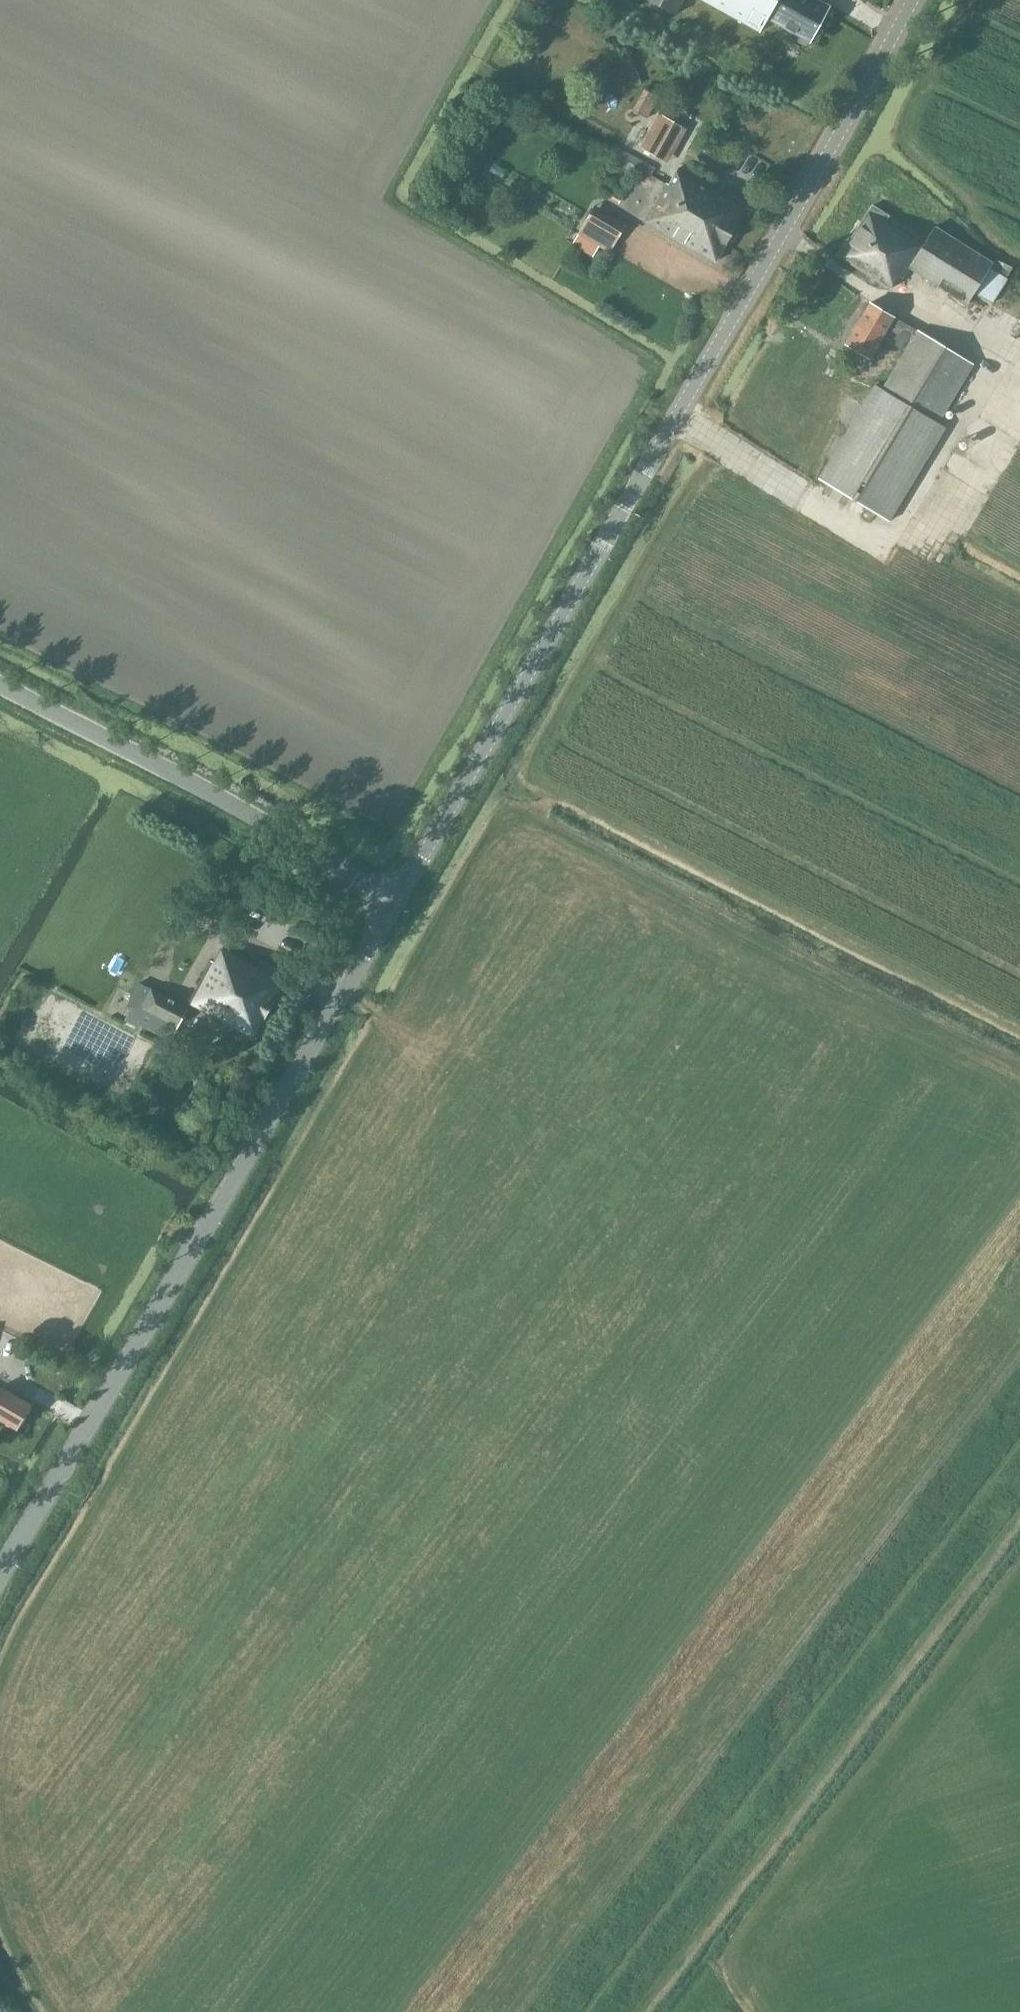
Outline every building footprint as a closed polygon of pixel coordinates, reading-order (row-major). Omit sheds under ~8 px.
[(677,16),(686,0),(648,0),(677,16)] [(760,33),(769,20),(810,42),(830,7),(817,0),(699,0),(760,33)] [(610,116),(617,105),(606,99),(600,110),(610,116)] [(663,160),(682,126),(659,113),(640,148),(663,160)] [(616,147),(611,161),(645,174),(650,161),(616,147)] [(710,236),(727,246),(749,208),(679,168),(670,185),(684,193),(678,204),(716,226),(710,236)] [(684,193),(670,185),(666,183),(644,223),(716,264),(727,246),(710,236),(716,226),(678,204),(684,193)] [(874,206),(841,257),(893,291),(901,279),(903,280),(909,269),(967,305),(976,293),(991,303),(1007,279),(1012,269),(997,259),(994,263),(936,228),(924,247),(886,223),(890,217),(874,206)] [(617,242),(626,226),(606,214),(597,231),(617,242)] [(875,385),(819,479),(890,522),(946,429),(939,425),(975,366),(895,318),(869,302),(845,344),(871,359),(883,339),(905,352),(882,389),(875,385)] [(253,1039),(282,983),(220,950),(213,963),(212,962),(189,1005),(253,1039)] [(171,1040),(187,1006),(139,982),(126,1007),(131,1009),(126,1018),(171,1040)] [(17,1427),(31,1403),(2,1386),(0,1390),(0,1417),(17,1427)]
